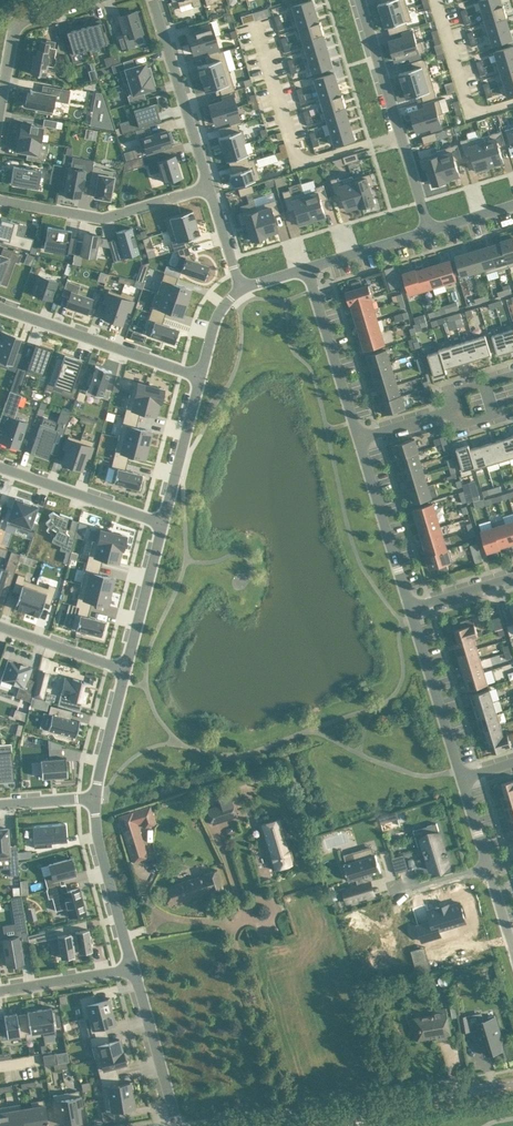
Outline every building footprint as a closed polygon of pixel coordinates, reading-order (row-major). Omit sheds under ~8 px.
[(293,5),(297,17),(316,11),(313,0),(311,0),(293,5)] [(379,3),(382,15),(408,7),(406,0),(380,0),(381,2),(379,3)] [(483,11),(503,5),(501,0),(480,0),(483,11)] [(503,5),(483,11),(487,22),(506,16),(506,17),(507,16),(504,4),(503,5)] [(408,7),(382,15),(385,23),(386,27),(388,27),(390,34),(402,30),(409,28),(409,27),(407,21),(410,20),(412,19),(408,7)] [(268,8),(253,12),(255,19),(270,14),(268,8)] [(124,15),(119,16),(125,34),(117,36),(121,49),(134,45),(132,38),(134,35),(142,33),(135,11),(131,12),(129,11),(124,12),(124,15)] [(316,11),(297,17),(300,27),(320,21),(316,11)] [(253,13),(242,16),(244,23),(255,20),(253,13)] [(506,16),(487,22),(490,33),(509,27),(506,17),(506,16)] [(90,25),(83,27),(89,48),(109,42),(106,31),(103,31),(100,18),(89,22),(90,25)] [(202,29),(188,33),(190,43),(214,36),(214,35),(210,21),(210,20),(200,23),(202,29)] [(320,21),(300,27),(303,39),(323,33),(324,33),(321,21),(320,21)] [(404,36),(390,40),(393,50),(417,43),(417,42),(412,26),(409,27),(409,28),(402,30),(403,32),(404,36)] [(71,31),(71,32),(67,33),(70,43),(67,44),(70,54),(78,52),(89,48),(83,27),(75,29),(71,31)] [(509,27),(490,33),(493,44),(512,38),(509,27)] [(323,33),(303,39),(307,50),(326,44),(323,33)] [(214,36),(190,43),(193,53),(207,48),(209,55),(219,52),(219,51),(214,36)] [(55,41),(47,39),(46,41),(41,40),(39,49),(37,48),(36,54),(33,53),(32,60),(33,60),(31,72),(37,74),(39,74),(45,75),(49,56),(54,57),(56,48),(54,47),(55,41)] [(417,43),(393,50),(396,60),(410,55),(411,59),(411,58),(424,54),(426,54),(422,41),(417,42),(417,43)] [(326,44),(307,50),(310,61),(330,55),(326,44)] [(495,51),(499,62),(512,58),(512,45),(495,51)] [(207,63),(197,66),(201,78),(229,70),(223,51),(223,50),(219,51),(219,52),(209,55),(211,62),(207,63)] [(120,62),(117,53),(110,56),(112,64),(120,62)] [(330,55),(310,61),(313,72),(333,66),(330,55)] [(125,69),(120,70),(124,83),(126,83),(126,82),(129,81),(149,75),(152,74),(150,66),(147,67),(145,62),(135,66),(132,58),(123,61),(125,69)] [(404,71),(400,73),(403,85),(431,77),(425,58),(412,62),(414,68),(409,70),(404,71)] [(499,62),(502,73),(512,69),(512,58),(499,62)] [(502,73),(505,84),(512,82),(512,69),(502,73)] [(229,70),(201,78),(205,91),(211,89),(215,88),(219,87),(221,93),(221,94),(231,91),(235,90),(229,70)] [(335,72),(315,78),(319,89),(338,83),(335,72)] [(129,81),(126,82),(126,83),(130,94),(127,95),(130,103),(146,98),(144,91),(154,88),(153,85),(155,84),(152,74),(149,75),(129,81)] [(431,77),(403,85),(407,98),(417,95),(422,94),(424,101),(437,96),(431,77)] [(338,83),(319,89),(322,100),(342,94),(338,83)] [(30,91),(26,90),(24,104),(27,104),(27,106),(33,107),(38,108),(38,111),(51,113),(52,108),(54,99),(68,102),(70,90),(48,86),(47,93),(43,92),(42,91),(42,92),(32,90),(32,88),(30,88),(30,91)] [(114,129),(102,92),(96,91),(90,124),(114,129)] [(223,100),(209,104),(212,114),(236,107),(231,91),(221,94),(223,100)] [(342,94),(322,100),(326,112),(345,106),(346,106),(343,94),(342,94)] [(425,107),(411,111),(414,121),(438,113),(438,114),(443,112),(439,99),(424,104),(425,107)] [(135,118),(129,119),(132,130),(133,130),(136,129),(149,125),(150,125),(160,122),(161,122),(161,121),(160,120),(159,115),(158,111),(160,110),(161,110),(158,102),(155,103),(149,105),(134,109),(136,117),(135,118)] [(345,106),(326,112),(329,123),(348,117),(345,106)] [(236,107),(212,114),(215,123),(229,119),(231,125),(231,126),(238,123),(238,124),(239,124),(241,123),(236,107)] [(438,113),(414,121),(417,130),(431,126),(432,129),(442,126),(438,114),(438,113)] [(44,117),(43,125),(56,127),(57,120),(44,117)] [(348,117),(329,123),(332,133),(352,127),(348,117)] [(231,125),(219,129),(221,136),(219,137),(222,149),(243,142),(244,143),(246,142),(242,130),(240,130),(238,124),(238,123),(231,126),(231,125)] [(19,137),(41,141),(43,128),(37,127),(37,125),(31,124),(31,126),(21,124),(20,128),(18,128),(16,137),(19,137)] [(149,125),(136,129),(143,154),(172,145),(171,142),(174,141),(171,131),(168,132),(167,129),(152,134),(149,125)] [(352,127),(332,133),(336,145),(355,139),(352,127)] [(502,130),(481,137),(490,166),(504,162),(499,146),(506,144),(502,130)] [(436,132),(422,136),(424,143),(438,139),(436,132)] [(18,143),(16,150),(28,152),(27,158),(43,161),(45,151),(47,151),(49,142),(41,141),(19,137),(18,143)] [(468,138),(461,140),(466,156),(472,154),(477,171),(485,169),(484,168),(490,166),(481,137),(469,140),(468,138)] [(243,142),(222,149),(226,161),(228,160),(230,166),(249,161),(249,160),(244,143),(243,142)] [(458,144),(437,150),(438,153),(446,179),(447,179),(460,175),(456,165),(455,160),(462,158),(458,144)] [(281,151),(275,153),(276,153),(278,160),(288,156),(286,149),(281,151)] [(161,150),(145,155),(147,163),(151,174),(161,171),(164,181),(181,176),(175,155),(164,158),(161,150)] [(357,152),(343,156),(344,157),(346,163),(348,163),(359,159),(357,152)] [(438,153),(420,158),(423,169),(428,168),(434,184),(447,180),(447,179),(446,179),(438,153)] [(67,167),(63,185),(66,185),(64,193),(66,194),(65,196),(73,198),(74,195),(80,196),(81,189),(82,189),(84,178),(83,178),(84,175),(90,176),(91,176),(93,166),(94,160),(87,159),(85,167),(72,165),(71,167),(67,167)] [(125,161),(123,171),(133,168),(130,159),(125,161)] [(232,173),(230,173),(234,186),(260,178),(254,159),(249,160),(249,161),(230,166),(232,173)] [(53,164),(51,171),(61,173),(62,165),(53,164)] [(14,165),(11,183),(20,184),(38,188),(41,171),(41,170),(39,170),(30,168),(29,168),(26,167),(14,165)] [(101,167),(93,166),(91,179),(97,180),(95,196),(110,199),(115,171),(100,168),(101,167)] [(353,178),(361,206),(375,202),(370,185),(375,184),(372,173),(353,178)] [(284,176),(275,179),(277,187),(287,184),(284,176)] [(339,177),(331,179),(336,196),(343,194),(348,209),(360,205),(361,207),(361,206),(353,178),(353,176),(342,179),(340,180),(339,177)] [(273,178),(264,181),(266,187),(275,184),(273,178)] [(252,184),(238,188),(240,196),(254,191),(252,184)] [(305,193),(304,193),(313,220),(326,216),(321,200),(328,198),(324,185),(316,187),(317,189),(305,193)] [(289,189),(282,192),(288,210),(295,208),(300,225),(307,223),(306,222),(313,220),(304,193),(305,193),(304,190),(304,191),(291,195),(289,189)] [(275,199),(255,205),(256,208),(264,235),(265,234),(277,230),(273,215),(280,213),(275,199)] [(256,208),(238,213),(241,224),(246,223),(247,227),(251,240),(265,236),(265,234),(264,235),(256,208)] [(192,209),(164,218),(168,230),(196,222),(192,209)] [(0,222),(0,238),(3,238),(2,242),(30,249),(30,252),(36,254),(38,239),(34,238),(24,235),(17,233),(20,223),(1,218),(0,222)] [(45,227),(42,244),(44,244),(44,249),(63,252),(61,259),(72,261),(74,253),(77,239),(77,237),(79,223),(71,221),(70,229),(48,225),(47,228),(45,227)] [(196,222),(168,230),(174,250),(178,249),(188,246),(186,239),(190,238),(200,235),(196,222)] [(132,227),(116,232),(124,257),(140,253),(132,227)] [(77,239),(74,253),(81,254),(95,257),(99,235),(85,232),(83,240),(77,239)] [(501,241),(502,242),(509,264),(510,266),(512,265),(512,237),(501,241)] [(510,266),(509,264),(502,242),(491,245),(498,270),(510,266)] [(491,245),(479,249),(485,268),(486,273),(498,270),(491,245)] [(180,255),(175,268),(181,270),(182,271),(190,274),(199,277),(204,279),(207,270),(209,265),(200,262),(194,260),(192,259),(188,246),(178,249),(180,255)] [(8,258),(16,260),(18,261),(21,253),(3,247),(1,254),(0,254),(0,280),(8,258)] [(154,249),(147,251),(148,258),(156,255),(154,249)] [(479,249),(468,252),(473,271),(485,268),(479,249)] [(473,271),(468,252),(456,256),(462,275),(473,271)] [(27,253),(24,262),(31,265),(34,256),(27,253)] [(451,260),(439,263),(445,283),(456,279),(451,260)] [(141,265),(137,279),(143,281),(149,262),(141,265)] [(433,286),(445,283),(439,263),(427,267),(433,286)] [(427,267),(416,270),(422,290),(433,286),(427,267)] [(179,277),(181,270),(175,268),(173,275),(178,277),(179,277)] [(410,293),(422,290),(416,270),(416,269),(403,273),(410,293)] [(157,292),(157,293),(162,294),(186,302),(189,294),(191,289),(186,287),(182,286),(181,286),(181,285),(180,285),(176,284),(175,284),(178,277),(173,275),(164,272),(157,292)] [(40,274),(33,294),(48,299),(50,300),(53,290),(57,280),(40,274)] [(397,279),(388,281),(391,289),(400,286),(399,283),(397,279)] [(87,312),(92,298),(77,293),(78,291),(80,285),(67,280),(62,294),(69,297),(66,305),(77,309),(87,312)] [(371,297),(375,296),(371,284),(363,286),(361,280),(352,283),(354,289),(347,291),(350,304),(352,303),(371,297)] [(509,284),(503,286),(504,290),(505,294),(512,292),(509,284)] [(107,303),(102,316),(112,320),(121,293),(108,289),(104,302),(107,303)] [(121,293),(112,320),(121,323),(126,309),(129,310),(135,295),(122,291),(121,291),(121,293)] [(153,304),(151,312),(164,317),(166,310),(167,310),(171,312),(172,312),(173,312),(179,314),(183,316),(185,309),(184,308),(184,307),(186,302),(162,294),(158,306),(153,304)] [(352,303),(355,314),(374,308),(371,297),(352,303)] [(457,301),(451,303),(453,310),(459,308),(457,301)] [(451,303),(444,305),(445,308),(446,312),(453,310),(451,303)] [(355,314),(358,326),(378,320),(374,308),(355,314)] [(149,320),(145,332),(152,335),(160,338),(169,341),(174,343),(177,334),(178,329),(170,326),(169,325),(168,325),(164,324),(162,323),(164,317),(151,312),(148,319),(149,320)] [(425,314),(414,317),(416,323),(416,324),(420,322),(427,320),(425,314)] [(454,314),(448,316),(452,329),(458,327),(457,323),(455,319),(454,314)] [(358,326),(362,337),(381,331),(378,320),(358,326)] [(510,351),(512,350),(512,329),(504,331),(510,351)] [(366,349),(385,343),(381,331),(362,337),(366,349)] [(498,354),(510,351),(504,331),(492,335),(498,354)] [(11,361),(9,366),(10,366),(10,364),(18,367),(22,355),(23,353),(16,350),(19,339),(14,337),(14,336),(12,336),(3,333),(1,339),(0,338),(0,358),(11,361)] [(486,335),(474,338),(480,357),(492,354),(486,336),(486,335)] [(474,338),(463,342),(468,361),(480,357),(474,338)] [(463,342),(451,345),(457,364),(468,361),(463,342)] [(18,367),(10,390),(19,393),(27,369),(43,375),(52,349),(35,344),(34,346),(30,358),(22,356),(25,347),(26,345),(25,345),(23,353),(18,367)] [(451,345),(439,349),(439,350),(440,350),(445,368),(446,368),(457,364),(451,345)] [(367,355),(371,367),(390,361),(387,349),(367,355)] [(439,350),(428,354),(435,376),(447,372),(446,368),(445,368),(440,350),(439,350)] [(56,358),(48,382),(50,383),(68,389),(75,392),(78,383),(74,382),(75,381),(80,366),(82,360),(65,354),(63,358),(62,360),(57,358),(56,358)] [(374,378),(394,372),(390,361),(371,367),(374,378)] [(87,389),(87,390),(101,395),(101,396),(108,398),(111,390),(104,388),(110,370),(111,371),(111,370),(95,365),(96,366),(93,373),(90,372),(87,382),(90,383),(88,389),(87,389)] [(374,378),(378,390),(397,384),(394,372),(374,378)] [(133,380),(130,393),(159,401),(159,402),(160,402),(161,401),(162,395),(164,388),(159,387),(154,386),(153,386),(154,385),(152,385),(149,384),(133,380)] [(378,390),(381,401),(401,395),(397,384),(378,390)] [(426,388),(421,389),(425,401),(434,398),(430,386),(426,388)] [(0,418),(0,424),(6,426),(1,441),(18,447),(27,422),(14,417),(22,394),(10,390),(0,418)] [(79,391),(77,398),(83,401),(86,393),(79,391)] [(130,393),(124,415),(138,419),(140,411),(141,411),(145,412),(145,413),(146,413),(146,412),(147,413),(151,414),(156,415),(157,410),(159,402),(159,401),(130,393)] [(381,401),(380,401),(384,414),(406,407),(402,395),(401,395),(381,401)] [(41,401),(39,407),(45,409),(48,403),(41,401)] [(40,423),(30,452),(48,458),(50,452),(56,454),(71,411),(62,408),(57,422),(58,422),(56,429),(40,423)] [(124,415),(119,437),(148,444),(150,436),(152,431),(147,429),(143,428),(142,428),(141,427),(141,428),(137,427),(136,427),(138,419),(124,415)] [(67,448),(62,462),(72,465),(81,439),(80,439),(68,435),(64,447),(67,448)] [(504,438),(510,457),(512,456),(512,435),(504,438)] [(81,439),(72,465),(81,469),(86,455),(89,456),(94,441),(82,437),(81,436),(80,439),(81,439)] [(119,437),(113,458),(127,461),(129,454),(130,454),(134,455),(135,455),(136,455),(143,457),(146,458),(148,451),(147,450),(148,444),(119,437)] [(397,457),(398,457),(398,456),(417,451),(418,451),(419,451),(415,438),(393,445),(397,457)] [(504,438),(493,442),(499,461),(510,457),(504,438)] [(493,442),(481,445),(487,464),(499,461),(493,442)] [(463,470),(475,466),(470,448),(469,444),(457,448),(463,470)] [(470,448),(475,466),(475,468),(487,464),(481,445),(470,448)] [(398,457),(402,468),(421,462),(418,451),(417,451),(398,456),(398,457)] [(113,458),(111,467),(115,468),(112,481),(116,482),(124,485),(125,484),(134,486),(134,487),(139,488),(141,479),(142,474),(133,471),(132,471),(131,470),(131,471),(127,470),(125,469),(127,461),(113,458)] [(499,461),(487,464),(489,471),(501,467),(499,461)] [(421,462),(402,468),(405,479),(424,473),(421,462)] [(405,479),(409,491),(428,485),(424,473),(405,479)] [(467,502),(474,500),(474,501),(480,499),(479,494),(480,494),(475,480),(462,484),(463,486),(465,495),(467,501),(467,502)] [(412,503),(431,497),(428,485),(409,491),(412,503)] [(15,498),(7,523),(28,530),(27,533),(34,535),(38,523),(32,520),(37,505),(30,503),(30,502),(23,499),(23,500),(15,498)] [(484,498),(474,501),(476,507),(486,504),(484,498)] [(414,509),(418,521),(437,515),(433,503),(414,509)] [(51,517),(46,522),(47,523),(48,522),(50,524),(49,525),(46,530),(48,530),(49,529),(56,533),(55,535),(52,541),(53,542),(54,540),(61,543),(61,545),(60,549),(66,551),(63,562),(68,563),(79,521),(78,521),(76,523),(71,520),(71,519),(72,516),(70,515),(60,512),(59,513),(60,514),(53,510),(49,514),(51,517)] [(491,515),(492,522),(503,518),(501,512),(491,515)] [(504,518),(505,523),(512,521),(512,512),(503,515),(504,518)] [(418,521),(421,532),(440,526),(437,515),(418,521)] [(492,522),(493,527),(494,527),(499,546),(500,546),(511,543),(505,524),(505,523),(504,518),(503,518),(492,522)] [(491,519),(479,523),(482,531),(488,551),(500,547),(500,546),(499,546),(494,527),(493,527),(492,522),(491,519)] [(444,538),(440,526),(421,532),(425,544),(444,538)] [(95,541),(122,548),(122,549),(123,549),(123,548),(125,542),(126,535),(122,534),(117,533),(116,532),(115,532),(111,531),(98,528),(95,541)] [(469,530),(464,531),(466,538),(475,535),(473,529),(469,530)] [(425,544),(428,554),(428,555),(447,549),(444,538),(425,544)] [(92,541),(87,562),(101,565),(103,558),(107,559),(108,560),(109,559),(114,560),(118,562),(120,556),(122,549),(122,548),(95,541),(92,540),(92,541)] [(474,554),(480,552),(477,543),(471,545),(474,554)] [(428,555),(428,554),(427,555),(430,568),(438,565),(440,571),(448,569),(446,563),(454,560),(450,548),(447,549),(428,555)] [(3,583),(9,585),(18,560),(20,553),(11,550),(5,568),(0,566),(0,592),(3,583)] [(20,553),(18,560),(24,562),(27,556),(20,553)] [(87,562),(81,583),(111,591),(113,583),(114,577),(110,576),(105,575),(104,575),(105,574),(103,574),(103,575),(99,574),(99,573),(101,565),(87,562)] [(18,573),(12,590),(19,592),(17,597),(14,606),(26,611),(36,583),(24,579),(25,576),(18,573)] [(36,583),(26,611),(39,615),(42,606),(44,601),(50,603),(56,586),(49,584),(48,587),(36,583)] [(76,604),(76,605),(90,608),(92,600),(93,600),(96,601),(96,602),(97,602),(98,602),(105,604),(109,605),(111,597),(109,597),(109,596),(111,591),(81,583),(76,604)] [(72,604),(70,612),(75,614),(71,627),(84,630),(83,630),(87,631),(101,634),(103,629),(104,626),(103,626),(105,620),(96,618),(95,618),(95,617),(94,617),(90,617),(88,616),(90,608),(76,605),(76,604),(72,603),(72,604)] [(500,616),(491,619),(494,630),(498,629),(503,627),(500,616)] [(474,637),(478,636),(473,617),(461,620),(463,627),(455,629),(459,641),(474,637)] [(454,642),(458,654),(478,648),(474,637),(459,641),(454,642)] [(458,654),(461,665),(481,659),(478,648),(458,654)] [(8,659),(2,679),(20,685),(16,696),(30,701),(32,696),(36,681),(28,678),(31,667),(8,659)] [(461,665),(465,677),(485,671),(481,659),(461,665)] [(50,673),(39,670),(32,696),(37,697),(43,699),(50,673)] [(465,677),(468,689),(488,683),(485,671),(465,677)] [(65,677),(58,704),(80,710),(82,702),(82,701),(84,701),(87,692),(87,690),(88,690),(90,685),(89,685),(88,685),(89,682),(73,678),(73,679),(72,679),(65,677)] [(490,689),(470,695),(474,707),(494,701),(490,689)] [(494,701),(474,707),(477,718),(497,712),(494,701)] [(51,718),(48,729),(49,729),(58,731),(57,734),(66,736),(66,733),(74,735),(75,736),(79,720),(70,718),(65,717),(67,710),(72,711),(72,710),(51,705),(48,714),(52,714),(51,718)] [(16,710),(14,716),(25,720),(27,713),(16,710)] [(477,718),(481,729),(500,724),(497,712),(477,718)] [(484,742),(489,740),(504,735),(504,734),(500,724),(481,729),(484,742)] [(512,746),(512,745),(512,732),(508,734),(508,733),(504,734),(504,735),(489,740),(492,752),(512,746)] [(62,744),(48,739),(49,749),(62,748),(62,744)] [(11,780),(14,780),(13,762),(12,751),(0,752),(0,781),(11,780)] [(50,758),(40,759),(42,777),(67,775),(66,757),(63,757),(50,758)] [(261,769),(251,772),(254,781),(264,778),(261,769)] [(502,783),(505,794),(505,795),(512,793),(512,779),(502,783)] [(218,796),(221,804),(207,809),(212,823),(237,815),(230,792),(218,796)] [(505,808),(512,805),(512,793),(505,795),(505,794),(501,796),(505,808)] [(508,819),(512,818),(512,805),(505,808),(508,819)] [(132,861),(148,856),(138,823),(141,822),(143,827),(155,823),(150,806),(118,816),(132,861)] [(383,814),(379,816),(381,823),(384,830),(401,825),(399,818),(396,810),(383,814)] [(272,870),(295,863),(281,818),(258,825),(272,870)] [(427,846),(419,849),(419,850),(423,849),(424,849),(425,851),(427,856),(426,857),(427,857),(430,869),(431,869),(443,866),(449,864),(446,854),(447,854),(447,853),(446,854),(445,851),(446,851),(446,850),(445,851),(445,850),(437,822),(436,823),(427,825),(427,826),(422,827),(425,837),(424,837),(424,839),(425,839),(427,846)] [(33,826),(35,847),(47,846),(47,843),(67,841),(66,823),(33,826)] [(9,858),(10,868),(10,875),(19,874),(17,845),(9,845),(8,828),(4,828),(0,829),(0,859),(9,858)] [(355,860),(344,863),(349,880),(357,878),(359,884),(343,889),(347,902),(369,895),(365,883),(364,883),(362,877),(381,871),(376,854),(374,854),(372,847),(353,852),(355,860)] [(71,858),(49,863),(52,873),(44,875),(48,888),(61,885),(59,878),(75,873),(71,858)] [(220,876),(217,869),(204,873),(204,874),(201,875),(201,874),(198,875),(198,877),(163,888),(165,894),(169,904),(223,887),(220,876)] [(48,888),(46,888),(49,898),(52,897),(56,910),(66,907),(69,916),(86,912),(79,887),(67,890),(66,883),(61,885),(48,888)] [(418,925),(423,940),(441,935),(439,929),(466,921),(460,902),(449,905),(448,905),(448,904),(444,905),(439,906),(435,907),(436,909),(429,911),(429,909),(428,910),(431,921),(419,925),(418,925)] [(3,939),(1,939),(4,956),(6,956),(6,960),(7,966),(16,964),(16,963),(23,962),(22,957),(20,944),(29,943),(29,942),(28,935),(24,911),(13,913),(16,932),(4,934),(5,938),(3,938),(3,939)] [(69,924),(47,930),(48,938),(57,937),(58,940),(61,957),(75,955),(74,951),(74,949),(76,949),(78,948),(78,952),(92,949),(89,928),(85,928),(84,921),(83,920),(74,923),(69,924)] [(421,947),(411,950),(417,971),(431,969),(429,959),(424,960),(421,947)] [(94,994),(79,998),(84,1017),(112,1010),(111,1006),(113,1005),(112,1005),(110,997),(108,998),(108,997),(107,998),(96,1001),(94,994)] [(52,1007),(39,1009),(43,1030),(42,1030),(43,1036),(44,1035),(56,1033),(55,1029),(55,1028),(61,1027),(58,1008),(52,1009),(52,1007)] [(452,1038),(450,1027),(447,1007),(432,1010),(433,1014),(412,1018),(416,1039),(437,1036),(437,1040),(452,1038)] [(27,1013),(22,1014),(25,1033),(26,1033),(42,1030),(43,1030),(39,1009),(27,1011),(27,1013)] [(112,1010),(84,1017),(85,1018),(90,1037),(104,1034),(102,1025),(105,1025),(115,1022),(112,1010)] [(17,1012),(4,1015),(5,1024),(8,1038),(8,1039),(26,1036),(26,1033),(25,1033),(22,1014),(17,1015),(17,1012)] [(460,1016),(459,1016),(462,1032),(462,1031),(473,1030),(479,1029),(486,1054),(490,1053),(501,1049),(498,1038),(501,1037),(502,1037),(496,1016),(495,1017),(484,1020),(477,1022),(474,1023),(470,1024),(469,1015),(460,1016)] [(122,1051),(119,1038),(107,1042),(104,1034),(90,1037),(95,1058),(122,1051)] [(125,1061),(127,1061),(127,1060),(125,1052),(125,1051),(123,1051),(122,1051),(95,1058),(101,1078),(115,1075),(113,1066),(126,1063),(125,1061)] [(45,1065),(58,1063),(56,1053),(43,1055),(45,1065)] [(115,1075),(101,1078),(104,1099),(132,1094),(131,1090),(133,1090),(133,1089),(132,1081),(120,1083),(117,1084),(115,1075)] [(71,1122),(81,1121),(78,1106),(82,1106),(79,1090),(66,1092),(71,1122)] [(61,1124),(71,1122),(66,1092),(53,1095),(55,1110),(59,1110),(61,1124)] [(105,1110),(102,1111),(103,1120),(114,1119),(113,1112),(113,1110),(127,1108),(127,1110),(128,1110),(128,1109),(134,1108),(134,1106),(133,1101),(134,1101),(134,1100),(133,1100),(132,1094),(104,1099),(106,1110),(105,1110)] [(32,1106),(35,1125),(41,1125),(42,1125),(48,1125),(47,1122),(48,1121),(47,1119),(43,1099),(31,1101),(32,1106)] [(7,1105),(11,1125),(23,1125),(20,1108),(21,1108),(20,1103),(7,1105)] [(7,1105),(0,1106),(0,1125),(11,1125),(7,1105)] [(32,1106),(21,1108),(20,1108),(23,1125),(35,1125),(32,1106)]
